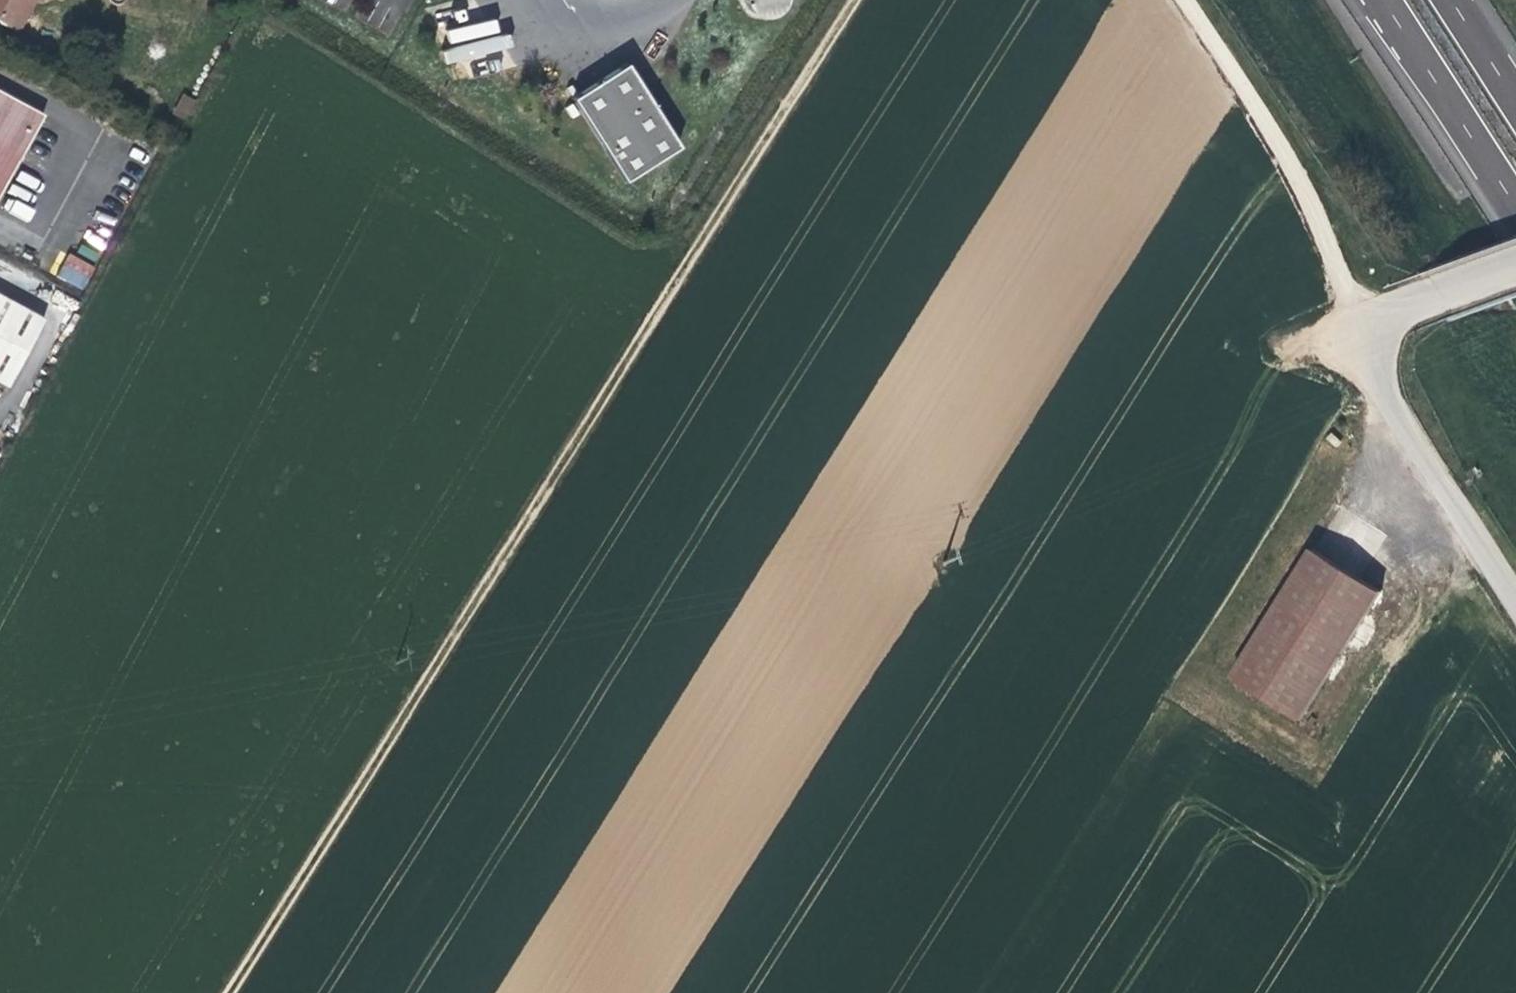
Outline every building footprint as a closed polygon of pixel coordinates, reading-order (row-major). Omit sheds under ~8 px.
[(15,31),(32,0),(0,0),(0,23),(15,31)] [(751,4),(758,9),(766,12),(774,11),(781,6),(786,0),(749,0),(751,4)] [(629,178),(683,144),(630,59),(576,93),(629,178)] [(39,117),(0,97),(0,190),(39,117)] [(57,276),(83,291),(96,268),(70,253),(57,276)] [(3,392),(38,326),(0,305),(0,390),(3,392)] [(1315,548),(1234,677),(1302,720),(1383,591),(1315,548)]
